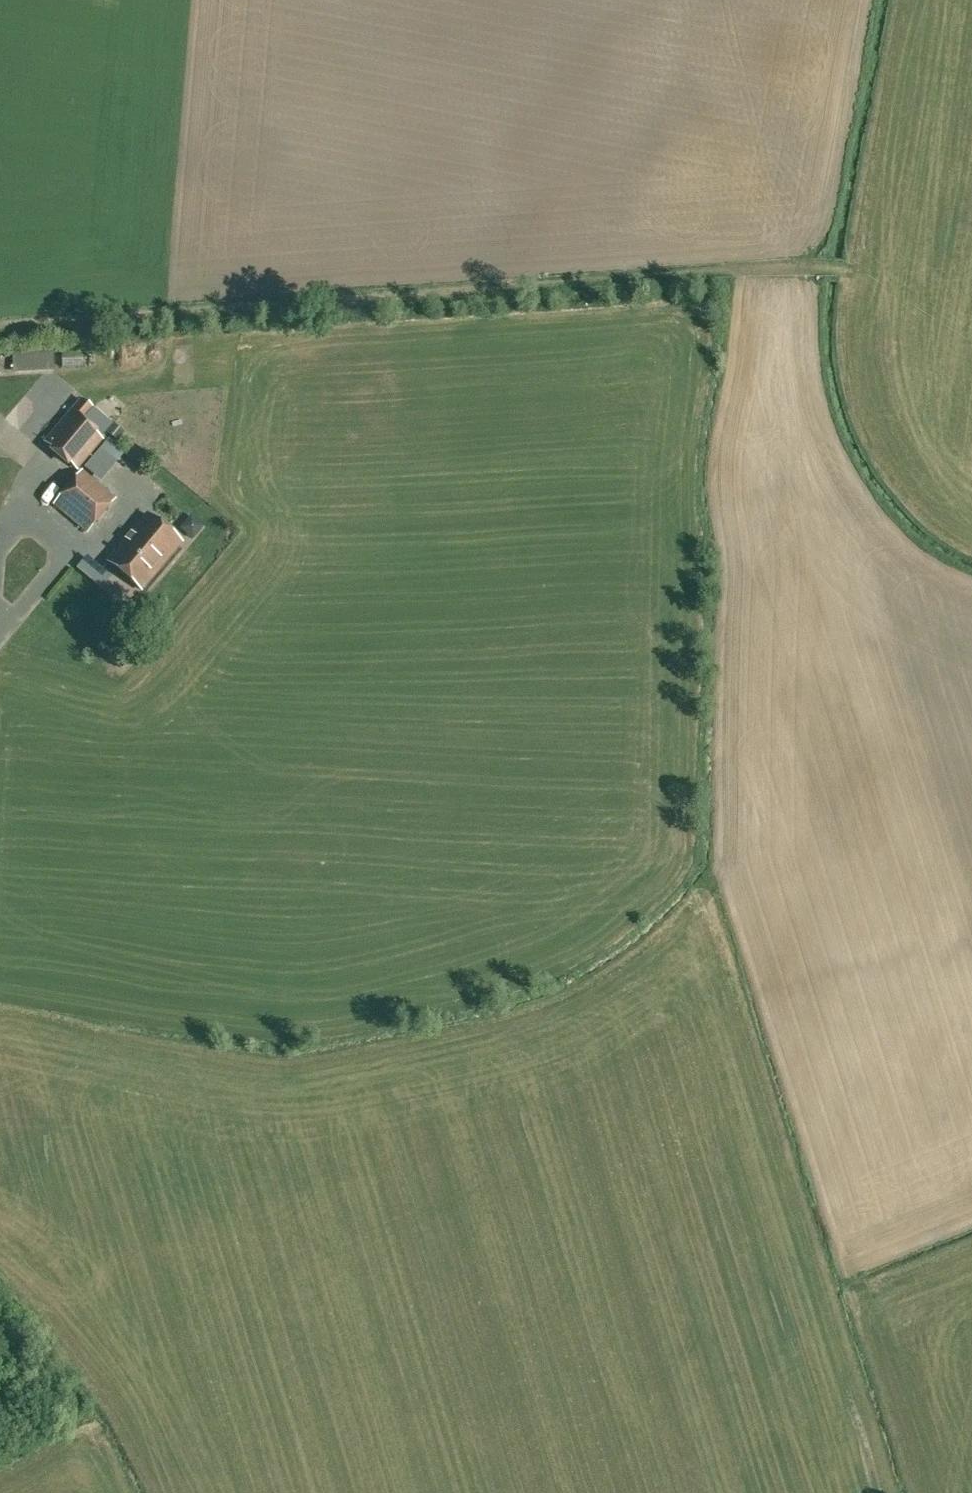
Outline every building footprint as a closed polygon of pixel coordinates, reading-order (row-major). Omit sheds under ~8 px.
[(69,460),(77,470),(102,440),(94,433),(96,430),(83,420),(93,409),(80,398),(43,441),(49,447),(47,449),(65,464),(69,460)] [(113,498),(81,470),(81,469),(51,501),(85,533),(113,498)] [(105,560),(142,591),(182,542),(146,512),(105,560)]
